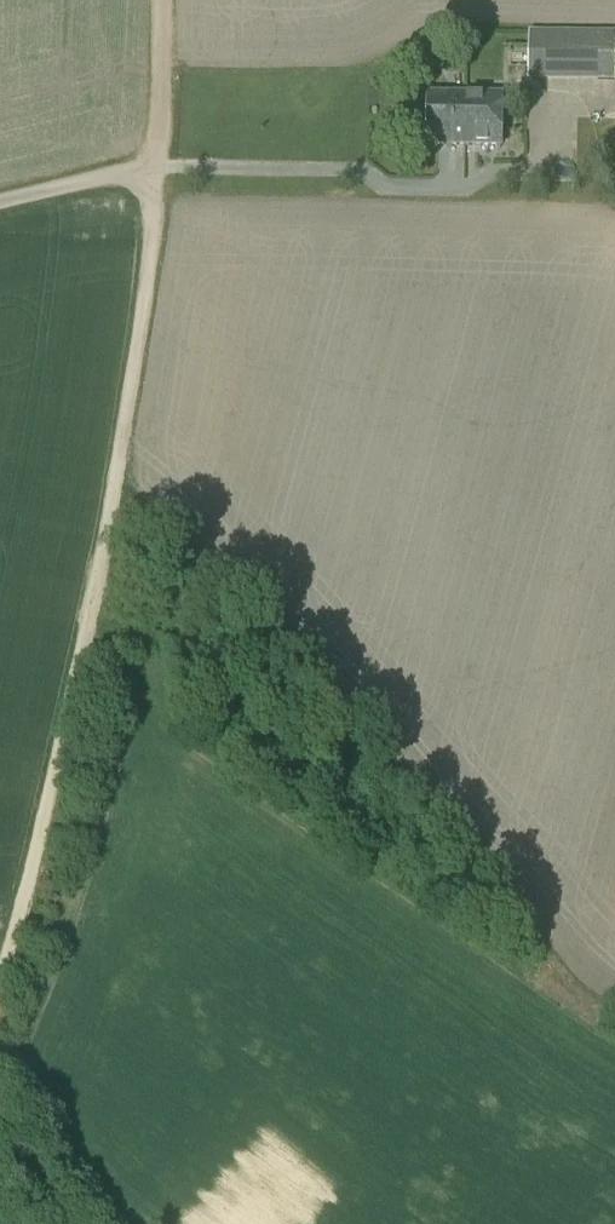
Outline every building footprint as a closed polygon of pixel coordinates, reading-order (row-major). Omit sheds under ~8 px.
[(545,57),(545,31),(528,31),(527,80),(540,81),(540,57),(545,57)] [(468,147),(469,93),(431,93),(431,147),(468,147)] [(469,93),(468,147),(506,148),(507,94),(469,93)]
